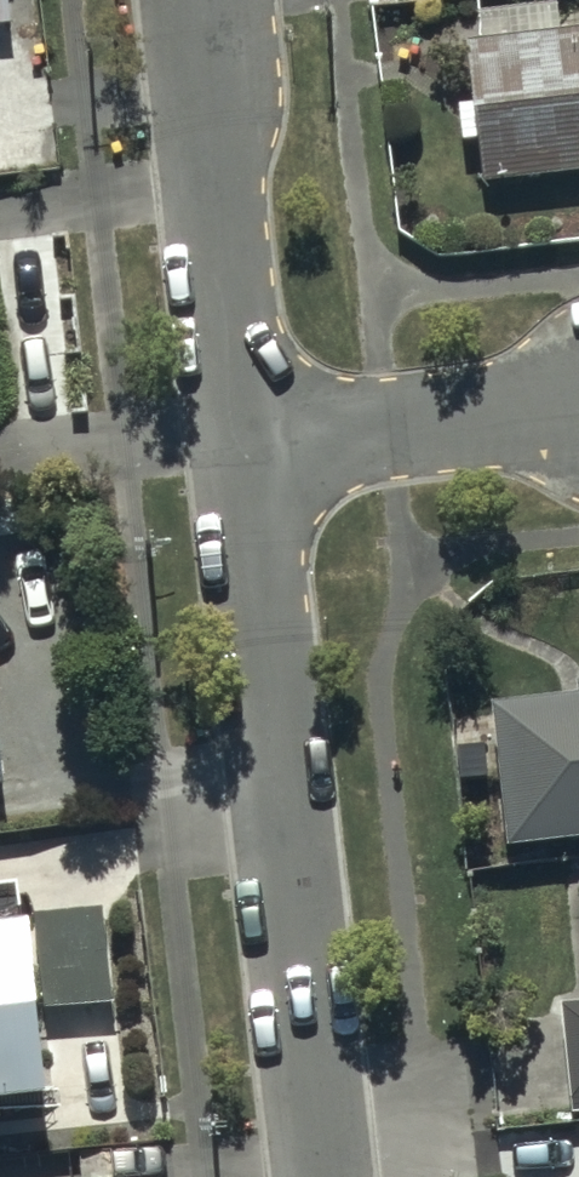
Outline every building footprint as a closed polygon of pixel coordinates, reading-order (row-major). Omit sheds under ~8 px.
[(553,46),(550,20),(479,28),(482,54),(462,56),(479,195),(578,183),(578,43),(553,46)] [(571,698),(572,712),(490,720),(501,865),(578,857),(578,698),(571,698)] [(108,919),(32,928),(44,1025),(120,1016),(108,919)] [(44,1132),(25,957),(0,960),(0,1136),(44,1132)] [(556,1014),(566,1125),(578,1124),(578,1012),(556,1014)]
